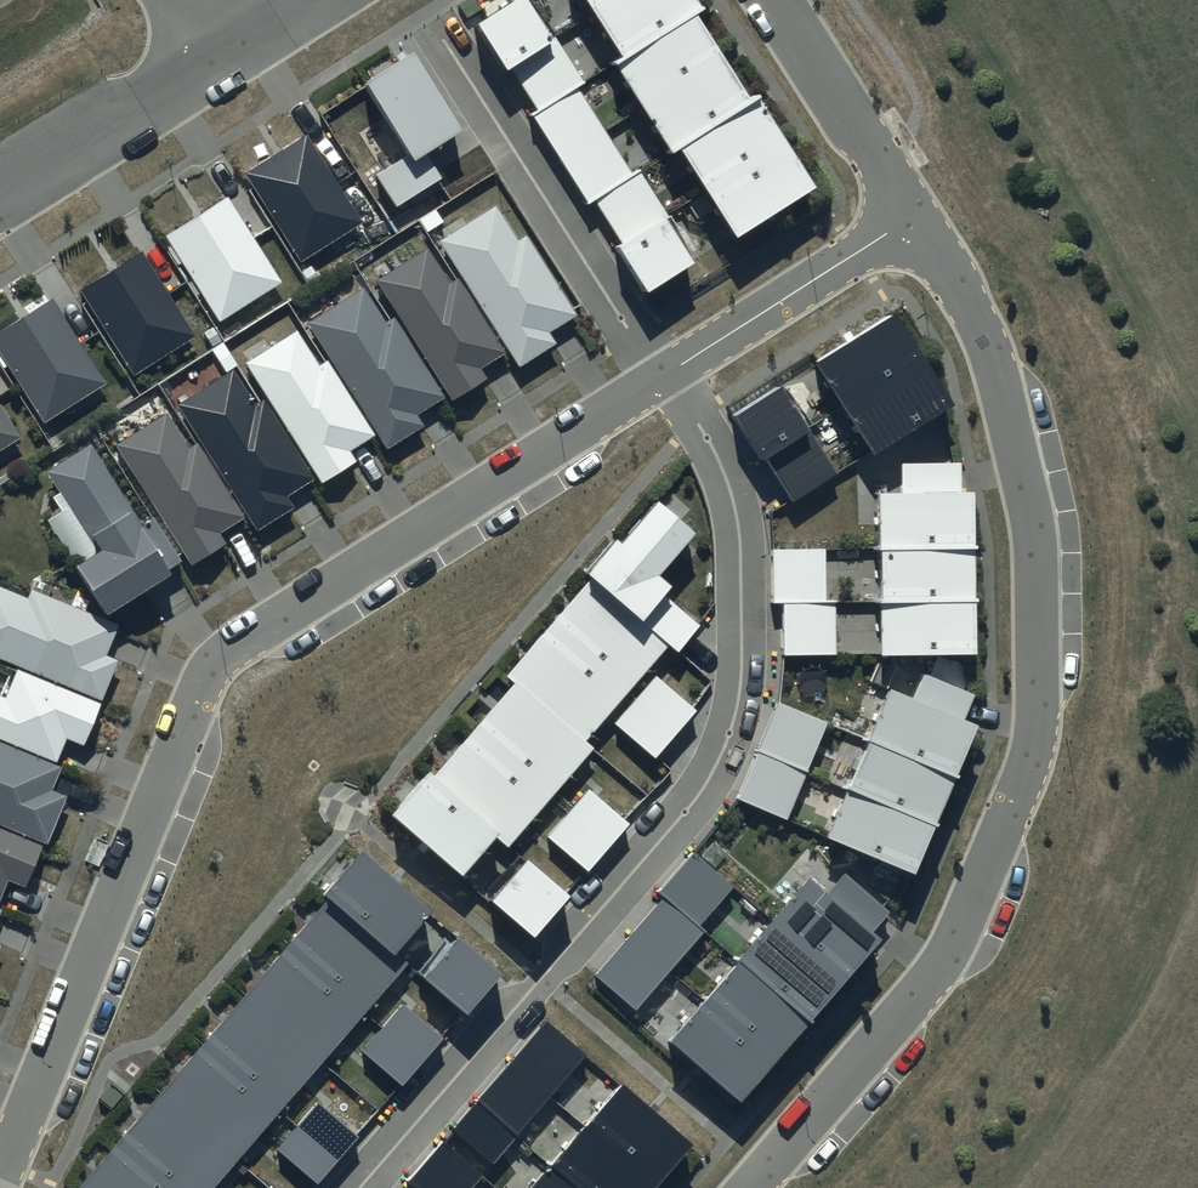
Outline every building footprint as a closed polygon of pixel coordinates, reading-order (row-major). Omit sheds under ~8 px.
[(529,0),(517,0),(486,20),(476,27),(489,47),(506,73),(512,71),(524,89),(539,112),(530,118),(541,135),(570,180),(589,208),(595,204),(605,220),(622,246),(615,250),(628,269),(647,300),(697,267),(666,220),(670,217),(639,170),(632,175),(603,131),(576,90),(584,85),(554,39),(529,0)] [(737,239),(775,215),(814,190),(774,127),(759,103),(755,97),(750,100),(736,80),(714,45),(697,19),(706,13),(698,0),(585,0),(594,15),(625,63),(616,69),(642,109),(670,154),(673,157),(681,152),(709,194),(737,239)] [(463,133),(414,57),(404,63),(366,87),(410,155),(415,163),(425,157),(463,133)] [(337,184),(306,135),(278,152),(246,172),(256,188),(302,262),(362,225),(337,184)] [(415,163),(410,155),(377,175),(398,207),(438,182),(440,181),(425,157),(415,163)] [(252,240),(227,199),(200,215),(166,236),(172,245),(219,322),(280,284),(252,240)] [(519,241),(496,205),(438,242),(506,348),(519,368),(555,345),(549,335),(561,327),(578,317),(574,310),(526,236),(519,241)] [(451,284),(427,247),(375,280),(444,387),(452,401),(485,380),(479,370),(491,363),(504,354),(502,350),(457,280),(451,284)] [(167,295),(141,252),(114,269),(81,289),(89,303),(134,376),(195,339),(167,295)] [(387,323),(364,288),(307,323),(375,430),(388,450),(423,428),(417,417),(430,409),(445,399),(439,390),(393,319),(387,323)] [(50,300),(23,317),(0,331),(0,356),(43,422),(103,384),(78,344),(50,300)] [(851,342),(815,364),(873,458),(954,408),(937,381),(895,314),(851,342)] [(320,368),(297,332),(245,365),(310,466),(321,483),(354,462),(348,453),(362,445),(373,437),(371,433),(326,364),(320,368)] [(256,406),(233,371),(177,406),(246,514),(257,532),(294,509),(287,498),(300,490),(314,481),(306,469),(263,402),(256,406)] [(836,474),(780,391),(735,421),(791,504),(836,474)] [(20,440),(0,408),(0,452),(20,440)] [(165,416),(116,447),(183,555),(192,568),(227,546),(221,536),(232,529),(245,521),(242,516),(197,445),(187,451),(165,416)] [(99,554),(75,569),(101,608),(108,619),(162,583),(171,577),(167,572),(180,563),(177,559),(150,518),(142,524),(91,446),(47,474),(99,554)] [(903,468),(903,495),(957,495),(957,468),(903,468)] [(903,495),(880,495),(881,659),(976,659),(975,496),(957,495),(903,495)] [(693,538),(658,508),(623,549),(618,544),(586,581),(586,582),(589,584),(551,627),(509,676),(508,677),(519,687),(478,734),(434,785),(429,781),(398,817),(463,873),(496,835),(507,844),(548,797),(587,752),(578,744),(667,641),(676,649),(696,627),(663,599),(669,591),(656,580),(693,538)] [(825,550),(773,551),(774,603),(784,603),(784,657),(836,657),(836,606),(826,606),(825,550)] [(0,588),(0,661),(100,702),(117,662),(106,658),(113,641),(119,627),(97,618),(31,591),(28,600),(0,588)] [(0,698),(0,742),(56,764),(61,751),(65,741),(83,748),(100,706),(17,673),(6,700),(0,698)] [(923,676),(911,702),(963,725),(974,698),(923,676)] [(692,710),(657,678),(615,725),(655,761),(696,714),(692,710)] [(911,702),(888,693),(825,841),(915,879),(978,732),(963,725),(911,702)] [(828,726),(776,704),(735,800),(787,821),(828,726)] [(47,847),(67,798),(52,792),(57,780),(60,774),(0,749),(0,828),(47,847)] [(624,822),(589,792),(569,816),(548,839),(588,873),(629,827),(624,822)] [(3,892),(7,882),(26,889),(42,848),(0,830),(0,900),(3,892)] [(733,890),(691,854),(656,893),(663,900),(595,976),(637,1013),(705,936),(698,930),(733,890)] [(361,856),(324,897),(329,902),(311,922),(290,947),(267,974),(247,997),(227,1021),(204,1047),(182,1072),(162,1096),(142,1119),(119,1145),(109,1156),(98,1170),(82,1187),(216,1187),(238,1163),(280,1115),(323,1066),(366,1016),(407,969),(396,959),(431,917),(361,856)] [(565,898),(526,866),(494,904),(493,905),(536,941),(569,902),(565,898)] [(844,876),(826,898),(870,936),(890,916),(844,876)] [(826,898),(807,883),(669,1044),(697,1069),(740,1108),(881,946),(870,936),(826,898)] [(458,944),(424,983),(462,1016),(468,1021),(501,982),(458,944)] [(441,1041),(401,1008),(383,1030),(362,1055),(401,1088),(441,1041)] [(545,1024),(509,1066),(550,1101),(586,1059),(545,1024)] [(509,1066),(452,1133),(493,1168),(517,1139),(550,1101),(509,1066)] [(622,1086),(585,1128),(550,1168),(532,1187),(658,1187),(693,1148),(650,1110),(622,1086)] [(357,1139),(317,1105),(297,1129),(277,1153),(316,1187),(337,1162),(346,1151),(357,1139)] [(442,1143),(407,1183),(412,1187),(470,1187),(480,1176),(442,1143)]
